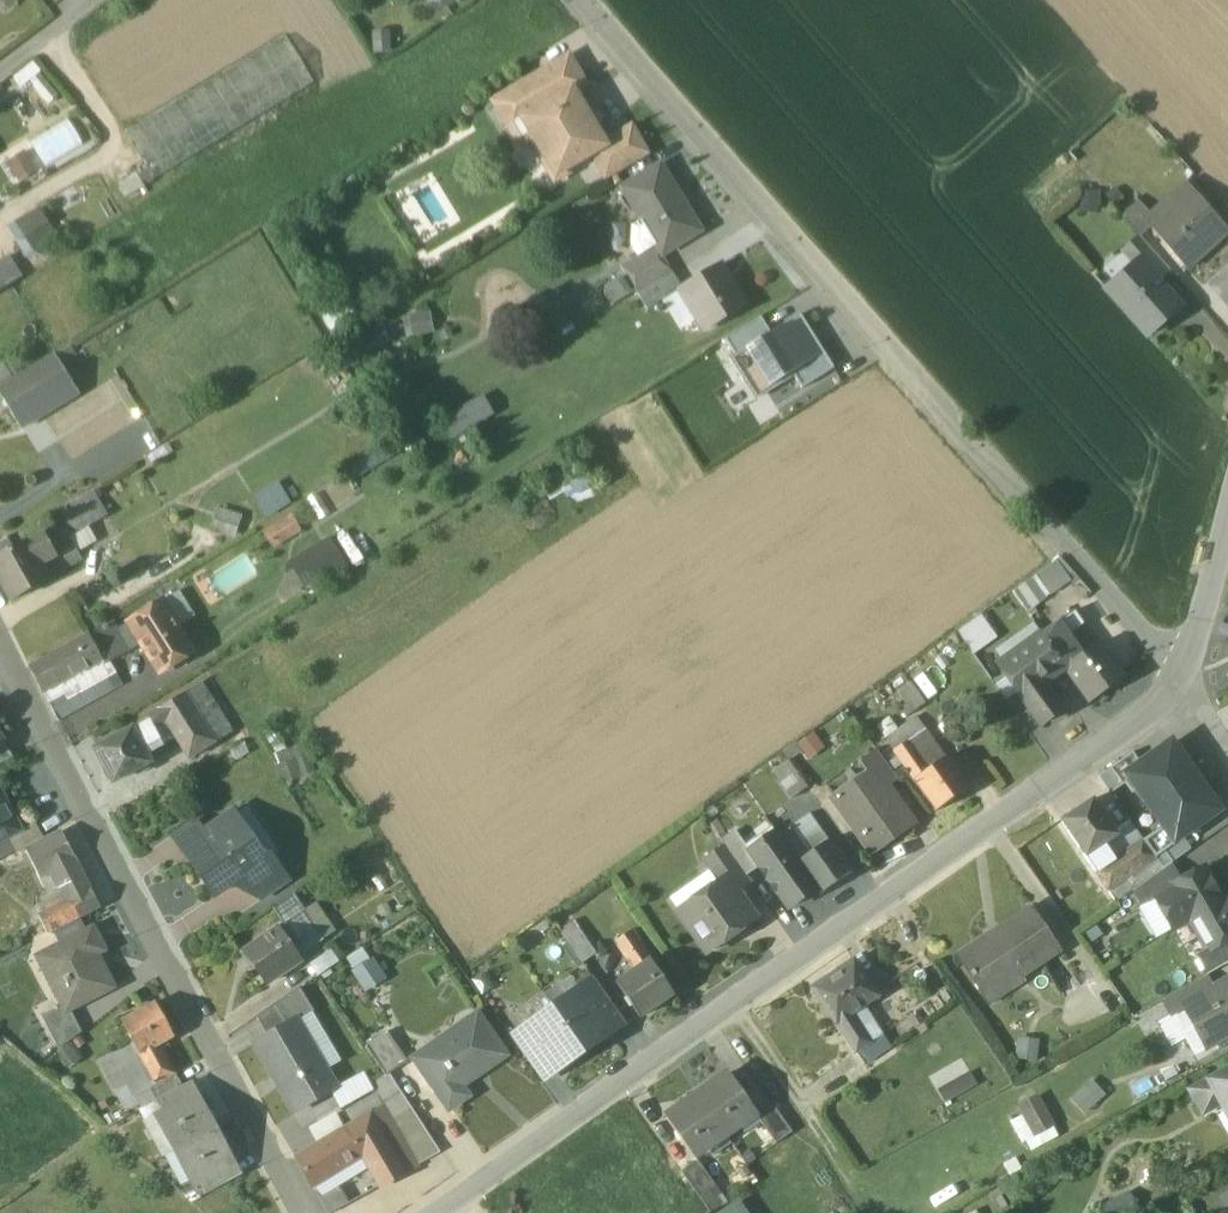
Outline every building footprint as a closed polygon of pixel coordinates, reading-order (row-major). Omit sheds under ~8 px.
[(9,11),(20,0),(0,0),(0,3),(9,11)] [(373,56),(389,55),(388,33),(372,34),(373,56)] [(286,38),(124,135),(153,183),(314,86),(286,38)] [(568,59),(493,103),(495,105),(499,103),(514,127),(509,130),(511,132),(525,123),(524,121),(571,92),(572,94),(584,87),(568,59)] [(571,92),(524,121),(525,123),(556,175),(590,155),(603,147),(602,145),(592,129),(593,128),(582,110),(582,111),(572,94),(571,92)] [(631,128),(602,145),(603,147),(590,155),(606,181),(648,156),(631,128)] [(6,163),(18,183),(37,172),(24,152),(6,163)] [(702,232),(662,165),(622,189),(657,246),(662,256),(702,232)] [(143,178),(131,185),(136,193),(148,186),(143,178)] [(1184,184),(1150,215),(1146,211),(1140,217),(1148,226),(1188,270),(1213,247),(1212,246),(1227,233),(1227,234),(1227,232),(1184,184)] [(1146,211),(1135,198),(1119,212),(1139,234),(1148,226),(1140,217),(1146,211)] [(42,208),(13,225),(33,258),(50,248),(62,241),(42,208)] [(1168,269),(1139,237),(1121,253),(1130,262),(1136,257),(1156,280),(1168,269)] [(657,246),(621,268),(637,293),(672,272),(662,256),(657,246)] [(1156,280),(1136,257),(1130,262),(1103,286),(1147,336),(1166,319),(1161,314),(1175,302),(1156,280)] [(19,281),(6,260),(0,264),(0,292),(19,281)] [(720,265),(682,288),(682,289),(700,317),(698,321),(702,327),(708,329),(714,325),(715,321),(744,303),(720,265)] [(672,272),(637,293),(647,310),(682,289),(682,288),(672,272)] [(406,333),(433,332),(432,313),(405,314),(406,333)] [(801,388),(834,368),(800,314),(770,332),(735,354),(728,358),(755,401),(794,376),(801,388)] [(725,339),(735,354),(770,332),(760,317),(725,339)] [(0,387),(0,392),(22,428),(78,393),(54,354),(13,379),(0,387)] [(13,379),(5,366),(0,369),(0,387),(13,379)] [(481,398),(443,420),(453,437),(491,415),(481,398)] [(278,479),(254,493),(266,515),(291,501),(278,479)] [(0,557),(0,582),(10,601),(80,562),(79,560),(78,561),(70,547),(71,547),(67,539),(108,517),(94,493),(53,517),(57,525),(14,549),(0,557)] [(241,518),(221,511),(215,529),(235,535),(241,518)] [(293,512),(263,529),(273,546),(303,530),(293,512)] [(288,561),(305,587),(343,563),(326,536),(288,561)] [(0,540),(0,557),(14,549),(6,537),(0,540)] [(1026,607),(1077,577),(1064,556),(1014,586),(1026,607)] [(161,602),(129,622),(142,644),(160,672),(192,652),(161,602)] [(1075,611),(1042,634),(1052,648),(1068,636),(1085,624),(1075,611)] [(960,625),(971,649),(996,638),(984,613),(960,625)] [(1227,617),(1220,630),(1227,635),(1227,618),(1227,617)] [(112,621),(29,666),(43,693),(89,668),(88,667),(101,660),(104,665),(129,652),(117,630),(112,621)] [(129,622),(117,630),(129,652),(142,644),(129,622)] [(1085,624),(1068,636),(1082,655),(1099,644),(1085,624)] [(1052,648),(1042,634),(999,665),(1042,724),(1044,723),(1040,718),(1055,707),(1059,712),(1061,710),(1043,684),(1053,675),(1065,666),(1052,648)] [(1068,636),(1052,648),(1065,666),(1082,655),(1068,636)] [(1082,655),(1065,666),(1091,702),(1124,679),(1099,644),(1082,655)] [(89,668),(43,693),(51,708),(116,672),(113,667),(107,671),(104,665),(101,660),(88,667),(89,668)] [(116,672),(51,708),(58,720),(123,684),(116,672)] [(912,682),(899,692),(905,701),(898,705),(906,717),(927,703),(912,682)] [(226,735),(196,686),(184,693),(214,742),(226,735)] [(184,693),(145,718),(163,746),(176,738),(189,758),(215,742),(214,742),(184,693)] [(917,717),(885,739),(893,750),(907,740),(908,741),(925,729),(917,717)] [(163,746),(145,718),(147,721),(133,730),(147,756),(163,746)] [(132,728),(94,749),(113,781),(131,771),(138,773),(146,770),(147,765),(150,763),(147,756),(133,730),(132,728)] [(908,741),(907,740),(893,750),(913,779),(927,769),(908,741)] [(304,742),(277,750),(285,779),(312,772),(304,742)] [(1164,827),(1174,842),(1219,811),(1172,742),(1141,764),(1127,773),(1131,779),(1164,827)] [(0,744),(0,766),(12,758),(2,743),(0,744)] [(897,778),(876,748),(859,760),(869,774),(874,771),(885,787),(897,778)] [(1098,776),(1110,794),(1131,779),(1127,773),(1141,764),(1133,752),(1098,776)] [(927,769),(913,779),(935,810),(967,788),(945,757),(927,769)] [(803,789),(788,767),(776,775),(784,785),(792,796),(803,789)] [(869,774),(836,797),(833,792),(831,794),(873,853),(875,852),(872,848),(908,823),(911,827),(912,825),(885,787),(874,771),(869,774)] [(11,814),(0,793),(0,820),(11,814)] [(1093,798),(1062,820),(1086,854),(1103,843),(1117,833),(1093,798)] [(203,832),(178,849),(179,850),(184,847),(192,858),(191,859),(201,872),(199,874),(213,896),(238,879),(246,890),(251,886),(251,885),(258,880),(251,870),(271,856),(269,854),(263,859),(251,841),(246,844),(229,818),(234,815),(232,812),(203,832)] [(808,813),(794,822),(802,833),(815,823),(808,813)] [(195,819),(170,836),(178,849),(203,832),(195,819)] [(815,823),(802,833),(794,822),(789,826),(808,854),(827,840),(815,823)] [(770,825),(745,842),(749,848),(747,850),(758,865),(787,906),(814,887),(797,862),(777,835),(774,830),(770,825)] [(808,854),(789,826),(777,835),(797,862),(808,854)] [(1174,842),(1164,827),(1144,840),(1163,868),(1172,862),(1165,851),(1173,846),(1171,844),(1174,842)] [(735,828),(720,838),(725,844),(745,873),(758,865),(747,850),(749,848),(745,842),(735,828)] [(62,833),(25,852),(39,880),(60,870),(70,890),(86,882),(62,833)] [(0,842),(0,861),(14,853),(7,839),(0,842)] [(808,854),(797,862),(814,887),(819,893),(849,872),(827,840),(808,854)] [(1113,859),(1097,870),(1109,888),(1128,875),(1154,857),(1142,840),(1113,859)] [(1103,843),(1086,854),(1097,870),(1113,859),(1103,843)] [(725,844),(702,860),(717,882),(723,877),(733,891),(734,890),(750,880),(745,873),(725,844)] [(271,856),(251,870),(258,880),(251,885),(251,886),(260,899),(287,880),(271,856)] [(1171,863),(1132,891),(1140,906),(1155,898),(1154,896),(1181,881),(1171,863)] [(1204,868),(1181,881),(1154,896),(1155,898),(1172,928),(1189,919),(1222,900),(1204,868)] [(1128,875),(1109,888),(1116,898),(1135,885),(1128,875)] [(717,882),(677,910),(706,952),(754,918),(734,890),(733,891),(723,877),(717,882)] [(86,882),(70,890),(75,899),(91,891),(86,882)] [(75,899),(69,902),(78,918),(100,907),(91,891),(75,899)] [(1222,900),(1189,919),(1207,950),(1227,938),(1227,897),(1222,900)] [(69,902),(48,913),(56,929),(78,918),(69,902)] [(987,936),(959,954),(970,970),(969,971),(984,994),(1017,972),(1020,976),(1058,950),(1031,909),(988,937),(987,936)] [(303,912),(284,925),(298,945),(292,949),(298,957),(322,941),(303,912)] [(283,924),(242,953),(264,986),(300,961),(298,957),(292,949),(298,945),(284,925),(283,924)] [(92,928),(49,950),(57,966),(42,971),(61,1006),(65,1013),(69,1011),(114,988),(97,956),(104,952),(92,928)] [(596,953),(580,929),(566,939),(582,963),(596,953)] [(651,960),(631,930),(616,940),(636,969),(651,960)] [(1207,950),(1196,956),(1207,975),(1227,963),(1227,938),(1207,950)] [(367,990),(386,977),(365,944),(345,957),(367,990)] [(853,959),(811,988),(835,1024),(837,1023),(851,1014),(863,1006),(877,996),(853,959)] [(931,959),(919,967),(934,989),(944,982),(931,959)] [(636,969),(617,983),(640,1017),(674,994),(651,960),(636,969)] [(1205,977),(1176,994),(1183,1007),(1212,990),(1205,977)] [(612,1004),(595,979),(581,988),(598,1012),(599,1013),(612,1004)] [(1222,993),(1219,987),(1212,990),(1183,1007),(1202,1041),(1227,1027),(1227,990),(1222,993)] [(298,988),(256,1017),(266,1036),(295,1020),(312,1011),(298,988)] [(581,988),(553,1008),(583,1051),(612,1031),(599,1013),(598,1012),(581,988)] [(154,1004),(121,1023),(140,1057),(159,1046),(173,1038),(154,1004)] [(61,1006),(40,1017),(58,1051),(81,1033),(69,1011),(65,1013),(61,1006)] [(881,1033),(863,1006),(851,1014),(869,1041),(881,1033)] [(553,1008),(524,1027),(525,1028),(524,1028),(541,1052),(540,1052),(541,1053),(554,1071),(583,1051),(553,1008)] [(475,1018),(415,1059),(411,1054),(410,1056),(447,1110),(467,1097),(463,1091),(507,1060),(474,1012),(472,1013),(475,1018)] [(851,1014),(837,1023),(856,1051),(870,1042),(869,1041),(851,1014)] [(295,1020),(266,1036),(253,1043),(292,1111),(333,1086),(295,1020)] [(524,1028),(511,1037),(529,1062),(541,1053),(540,1052),(541,1052),(524,1028)] [(385,1031),(364,1046),(385,1075),(406,1061),(385,1031)] [(881,1033),(869,1041),(870,1042),(856,1051),(864,1064),(890,1046),(881,1033)] [(1013,1059),(1036,1061),(1038,1040),(1015,1038),(1013,1059)] [(159,1046),(140,1057),(156,1085),(175,1075),(159,1046)] [(1190,1091),(1203,1114),(1220,1105),(1227,1120),(1227,1069),(1190,1091)] [(729,1073),(666,1118),(693,1157),(756,1111),(729,1073)] [(439,1153),(385,1075),(375,1083),(386,1104),(380,1108),(415,1165),(439,1153)] [(1069,1099),(1084,1114),(1105,1094),(1090,1079),(1069,1099)] [(192,1081),(155,1101),(163,1114),(197,1096),(198,1098),(200,1097),(192,1081)] [(957,1083),(942,1092),(947,1102),(962,1093),(957,1083)] [(1017,1105),(1033,1137),(1054,1126),(1038,1095),(1017,1105)] [(163,1114),(157,1117),(174,1151),(215,1129),(198,1098),(197,1096),(163,1114)] [(773,1106),(758,1117),(776,1143),(792,1132),(773,1106)] [(380,1108),(369,1115),(404,1172),(415,1165),(380,1108)] [(369,1115),(344,1130),(361,1157),(379,1187),(404,1172),(369,1115)] [(215,1129),(174,1151),(193,1185),(200,1181),(233,1163),(232,1162),(215,1129)] [(344,1130),(294,1159),(312,1187),(361,1157),(344,1130)] [(697,1160),(681,1171),(699,1197),(715,1186),(697,1160)] [(233,1163),(200,1181),(206,1194),(242,1175),(234,1161),(232,1162),(233,1163)] [(329,1212),(334,1212),(351,1204),(343,1189),(322,1199),(329,1212)] [(1102,1210),(1103,1212),(1129,1212),(1135,1210),(1127,1196),(1102,1210)] [(738,1199),(716,1212),(747,1212),(738,1199)] [(1171,1208),(1174,1212),(1191,1212),(1184,1200),(1171,1208)]
